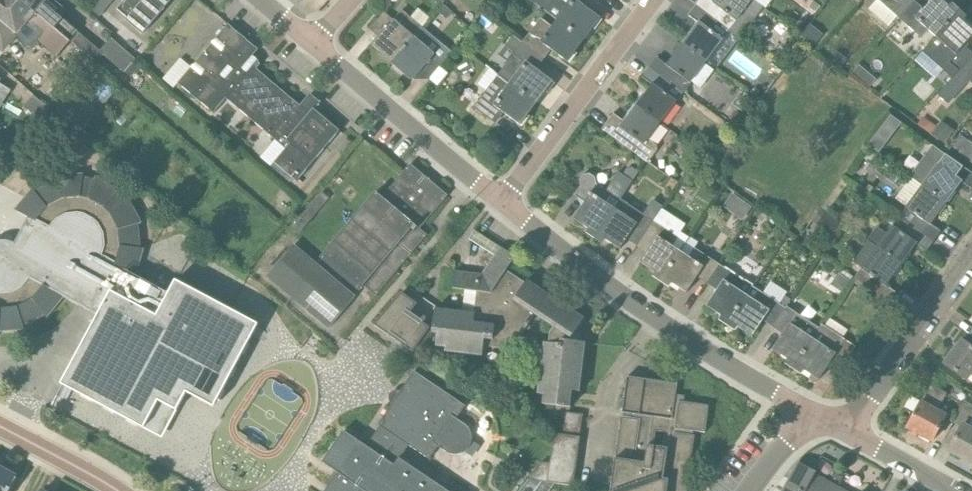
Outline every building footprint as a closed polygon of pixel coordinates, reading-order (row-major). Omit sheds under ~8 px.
[(22,0),(0,0),(0,15),(18,31),(17,32),(24,46),(29,43),(32,48),(41,42),(57,57),(70,41),(22,0)] [(70,41),(79,31),(63,17),(63,18),(46,3),(48,0),(22,0),(70,41)] [(99,17),(108,7),(99,0),(97,0),(89,9),(99,17)] [(125,0),(118,9),(143,32),(172,0),(125,0)] [(531,0),(530,0),(546,12),(523,43),(514,36),(513,37),(543,59),(550,49),(566,60),(582,39),(531,0)] [(582,39),(599,16),(583,5),(587,0),(531,0),(582,39)] [(753,0),(718,0),(716,3),(711,0),(702,0),(697,6),(730,31),(753,0)] [(914,2),(912,0),(879,0),(900,19),(914,2)] [(941,0),(932,0),(923,10),(914,2),(900,19),(922,38),(929,30),(936,36),(930,44),(957,14),(941,0)] [(724,39),(730,31),(697,6),(690,16),(701,24),(685,45),(707,61),(724,39)] [(423,27),(402,10),(394,20),(384,11),(369,29),(379,37),(372,45),(393,62),(415,36),(423,27)] [(964,46),(971,37),(971,27),(957,14),(930,44),(929,45),(936,52),(937,51),(959,71),(971,56),(971,54),(964,46)] [(301,106),(248,61),(258,49),(228,23),(179,83),(214,113),(226,98),(286,149),(275,162),(297,181),(339,130),(313,108),(310,111),(302,104),(301,106)] [(812,46),(820,37),(812,30),(804,39),(812,46)] [(429,80),(443,62),(434,55),(435,54),(415,36),(393,62),(413,80),(420,72),(429,80)] [(535,103),(536,102),(552,80),(536,68),(543,59),(513,37),(499,55),(509,63),(499,76),(535,103)] [(111,38),(101,51),(102,52),(131,77),(141,66),(138,63),(111,38)] [(692,82),(707,61),(685,45),(670,66),(658,58),(651,69),(684,93),(692,82)] [(845,65),(850,56),(837,49),(832,58),(845,65)] [(959,71),(939,94),(949,103),(970,81),(971,83),(971,56),(959,71)] [(103,107),(119,87),(90,63),(73,82),(103,107)] [(678,101),(684,93),(651,69),(644,78),(654,86),(639,107),(661,123),(677,101),(678,101)] [(519,124),(535,103),(499,76),(476,107),(496,122),(503,112),(519,124)] [(43,121),(52,110),(34,95),(25,106),(43,121)] [(650,138),(661,123),(639,107),(623,128),(613,120),(604,130),(648,162),(658,148),(658,143),(650,138)] [(82,133),(92,119),(83,111),(72,125),(82,133)] [(947,141),(955,128),(942,119),(934,133),(947,141)] [(733,153),(740,142),(729,135),(722,146),(733,153)] [(343,157),(354,144),(346,138),(336,150),(343,157)] [(968,140),(959,153),(971,163),(971,143),(968,140)] [(874,155),(867,151),(863,158),(870,163),(874,155)] [(971,186),(971,173),(945,154),(922,186),(944,202),(960,180),(971,188),(971,186)] [(420,229),(448,195),(411,164),(383,198),(376,192),(321,258),(360,290),(364,285),(376,296),(427,235),(420,229)] [(622,199),(632,181),(619,172),(606,190),(588,178),(576,196),(586,202),(575,219),(598,234),(622,199)] [(24,328),(51,313),(76,336),(174,393),(223,304),(186,285),(179,297),(136,275),(145,248),(141,248),(138,226),(141,223),(129,199),(126,202),(117,193),(119,189),(96,176),(95,180),(84,179),(84,174),(56,178),(57,181),(36,192),(34,189),(16,211),(40,223),(36,238),(25,242),(19,238),(16,242),(6,241),(0,241),(0,332),(24,328)] [(929,222),(944,202),(922,186),(906,207),(899,217),(932,241),(940,230),(929,222)] [(304,240),(335,204),(321,193),(291,228),(304,240)] [(644,214),(622,199),(598,234),(621,250),(631,233),(642,239),(663,206),(653,200),(644,214)] [(664,278),(681,252),(673,246),(679,237),(654,221),(663,207),(663,206),(642,239),(652,246),(641,262),(664,278)] [(932,241),(899,217),(892,226),(893,226),(887,234),(877,227),(867,241),(899,264),(915,243),(925,250),(932,241)] [(494,252),(499,243),(476,229),(471,237),(494,252)] [(888,302),(896,292),(885,284),(899,264),(867,241),(853,262),(861,269),(855,278),(888,302)] [(329,328),(355,297),(294,245),(268,276),(329,328)] [(525,282),(507,270),(516,256),(501,247),(484,274),(455,271),(454,289),(477,291),(475,312),(436,308),(433,335),(431,346),(437,346),(446,347),(446,352),(483,357),(484,346),(512,349),(536,314),(555,326),(551,332),(550,342),(544,342),(538,393),(544,394),(543,404),(571,407),(573,391),(580,391),(586,343),(571,341),(571,338),(584,318),(527,279),(525,282)] [(719,264),(695,248),(689,257),(681,252),(664,278),(687,293),(697,276),(708,283),(719,264)] [(731,321),(747,295),(739,290),(745,281),(719,264),(708,283),(718,289),(707,306),(731,321)] [(786,308),(761,292),(756,300),(747,295),(731,321),(753,336),(764,319),(774,326),(786,308)] [(431,346),(433,335),(426,334),(431,327),(410,313),(417,303),(402,293),(375,325),(413,352),(419,343),(431,346)] [(813,338),(805,333),(811,325),(786,308),(774,326),(784,333),(773,349),(796,365),(817,332),(823,325),(822,324),(813,338)] [(841,370),(856,346),(823,325),(817,332),(796,365),(819,380),(830,363),(841,370)] [(962,340),(945,363),(968,381),(971,376),(971,347),(962,340)] [(470,447),(472,441),(473,435),(471,429),(467,425),(457,418),(466,406),(415,371),(378,424),(380,426),(371,439),(399,458),(408,444),(430,459),(438,446),(448,452),(454,455),(460,454),(466,451),(470,447)] [(704,405),(680,401),(680,403),(675,402),(678,383),(644,379),(627,377),(622,417),(612,490),(687,490),(694,436),(693,436),(694,432),(705,434),(708,415),(709,406),(704,405)] [(939,410),(947,394),(931,385),(922,402),(922,401),(907,428),(932,441),(947,414),(939,410)] [(970,426),(971,422),(971,405),(965,401),(954,423),(962,427),(950,450),(971,463),(971,427),(970,426)] [(580,437),(583,415),(567,413),(564,434),(555,433),(550,464),(541,462),(528,479),(573,486),(580,437)] [(344,431),(323,462),(338,472),(325,490),(449,490),(399,458),(371,439),(367,446),(344,431)] [(836,486),(815,474),(817,472),(799,462),(787,484),(799,490),(834,490),(836,486)] [(18,478),(0,469),(0,490),(11,490),(18,478)]
